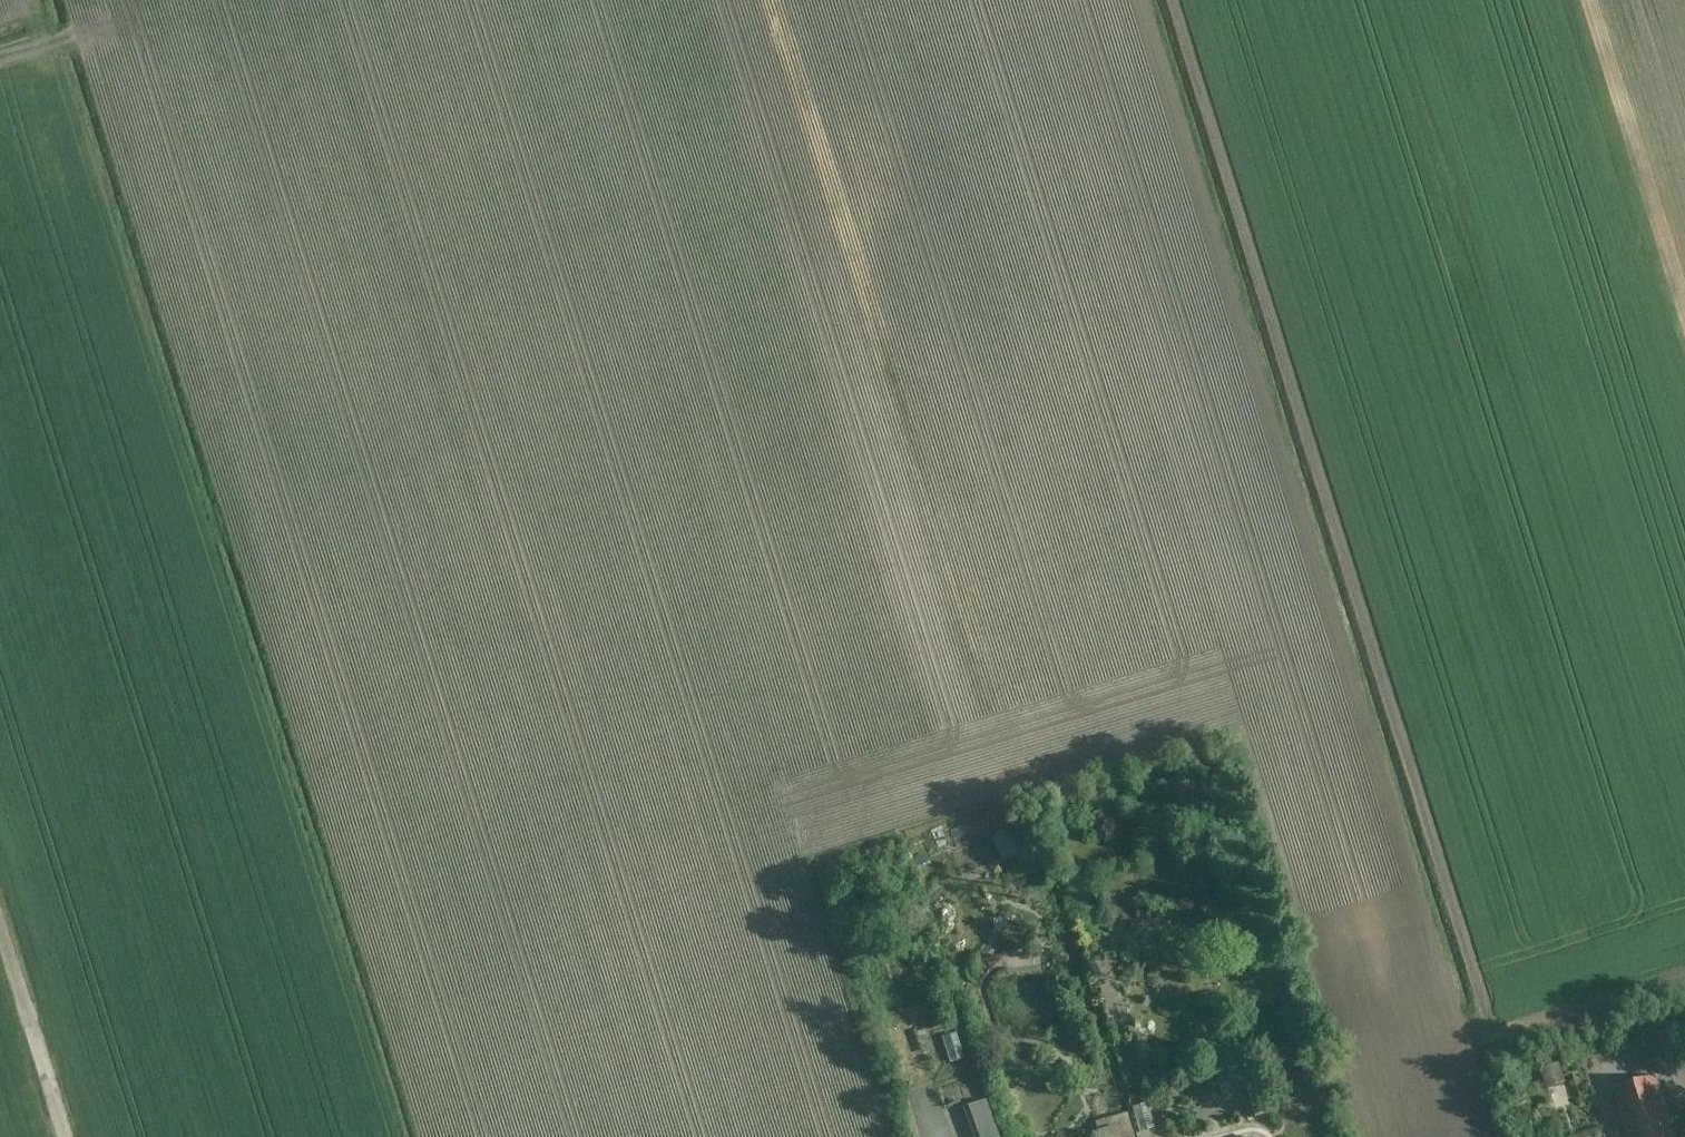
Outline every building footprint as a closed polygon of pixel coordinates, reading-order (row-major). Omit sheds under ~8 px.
[(1657,1077),(1613,1090),(1627,1135),(1629,1134),(1630,1136),(1673,1136),(1669,1123),(1670,1122),(1657,1077)] [(969,1102),(977,1128),(995,1123),(987,1096),(969,1102)]
